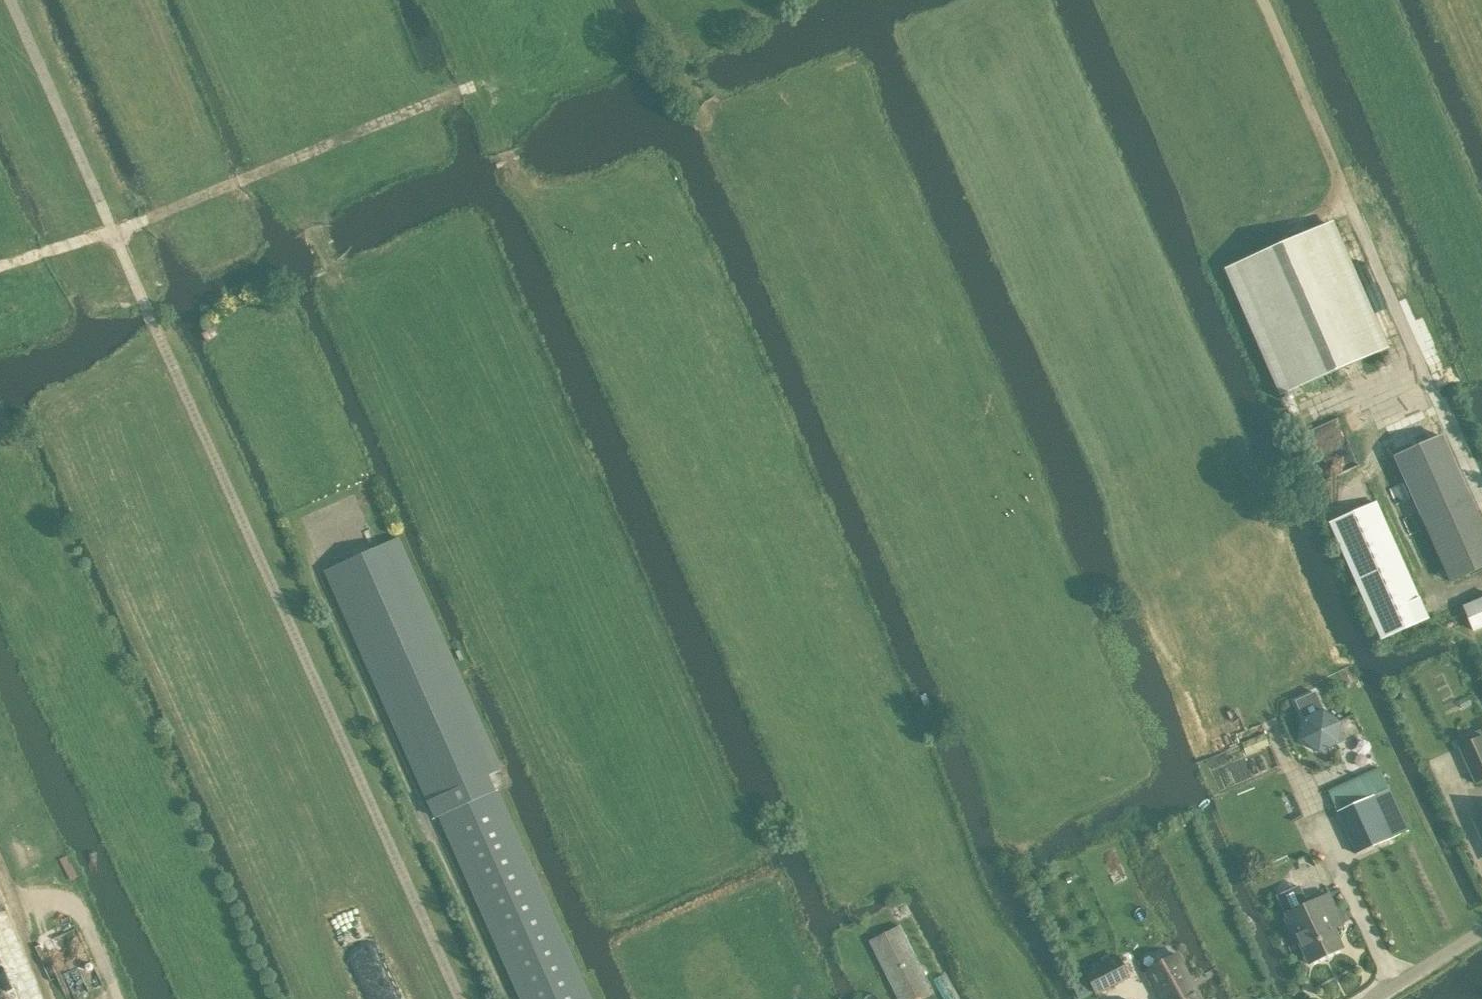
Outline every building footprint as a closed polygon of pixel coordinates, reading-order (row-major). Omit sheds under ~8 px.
[(1381,353),(1325,229),(1225,274),(1280,398),(1381,353)] [(1394,454),(1451,580),(1481,566),(1481,535),(1437,435),(1394,454)] [(1330,525),(1365,601),(1381,638),(1413,624),(1404,605),(1418,599),(1375,504),(1330,525)] [(494,788),(506,782),(397,539),(320,573),(429,817),(439,813),(523,998),(589,998),(494,788)] [(1462,605),(1473,629),(1481,625),(1481,597),(1462,605)] [(1301,740),(1319,752),(1338,744),(1340,723),(1323,711),(1304,719),(1301,740)] [(1481,781),(1481,742),(1480,738),(1456,750),(1473,786),(1481,781)] [(1356,855),(1407,831),(1379,769),(1328,792),(1356,855)] [(1472,822),(1481,843),(1481,817),(1472,822)] [(1298,886),(1275,897),(1284,916),(1307,963),(1341,947),(1328,921),(1337,917),(1326,895),(1307,905),(1298,886)] [(932,991),(900,926),(869,941),(898,998),(915,998),(932,991)] [(1175,955),(1146,971),(1161,998),(1199,998),(1175,955)] [(1096,993),(1128,977),(1118,958),(1086,974),(1096,993)]
